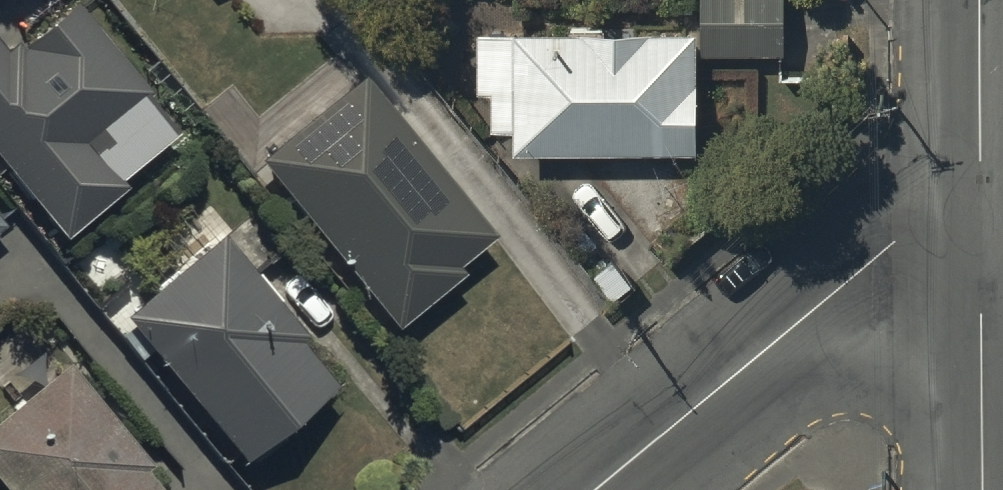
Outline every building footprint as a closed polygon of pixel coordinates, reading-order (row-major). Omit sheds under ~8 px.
[(783,0),(703,0),(704,63),(784,62),(783,0)] [(69,247),(130,196),(90,150),(150,99),(76,12),(21,59),(17,53),(10,59),(0,47),(0,166),(69,247)] [(700,163),(699,41),(479,42),(480,103),(493,103),(494,141),(517,140),(517,163),(700,163)] [(361,83),(268,159),(398,318),(455,272),(446,262),(483,232),(361,83)] [(224,245),(123,326),(242,473),(337,398),(298,350),(305,345),(224,245)] [(147,480),(151,477),(67,374),(0,429),(0,489),(155,489),(147,480)]
